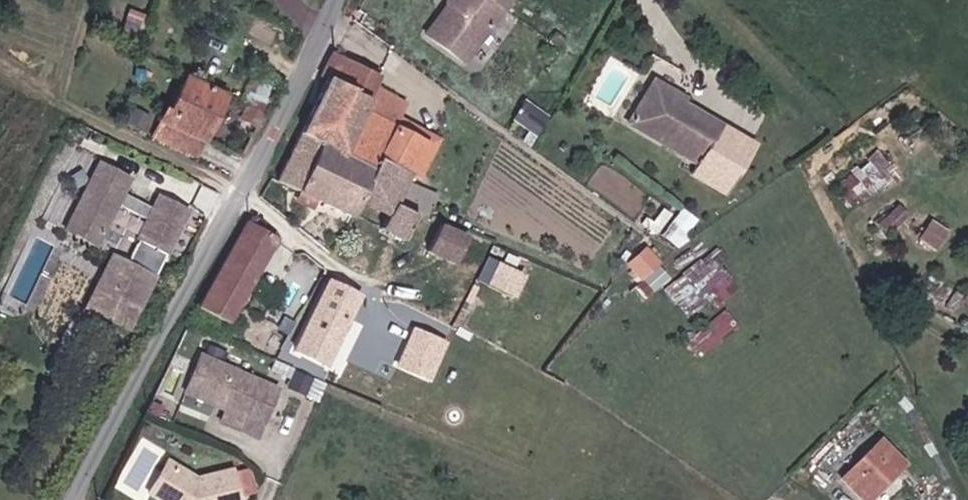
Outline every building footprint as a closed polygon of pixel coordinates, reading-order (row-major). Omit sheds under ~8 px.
[(450,3),(429,33),(468,60),(507,4),(502,0),(460,0),(456,7),(450,3)] [(371,99),(346,152),(376,166),(379,159),(413,174),(429,141),(399,127),(412,99),(378,84),(382,75),(332,52),(321,76),(328,79),(371,99)] [(198,152),(226,93),(189,76),(161,135),(198,152)] [(371,99),(328,79),(303,132),(323,142),(346,152),(371,99)] [(725,124),(685,102),(678,97),(681,92),(658,79),(633,122),(705,162),(725,124)] [(678,97),(685,102),(688,96),(681,92),(678,97)] [(539,132),(548,116),(525,100),(515,115),(539,132)] [(323,142),(303,132),(294,128),(271,177),(301,191),(323,142)] [(376,166),(346,152),(323,142),(301,191),(353,215),(359,201),(376,166)] [(376,166),(359,201),(389,215),(382,230),(407,242),(419,215),(399,206),(413,174),(379,159),(376,166)] [(141,239),(169,254),(193,208),(163,192),(155,206),(126,191),(134,177),(102,161),(64,229),(97,244),(120,201),(149,217),(139,237),(141,239)] [(954,232),(934,218),(921,237),(941,251),(954,232)] [(227,325),(278,240),(248,222),(198,308),(227,325)] [(456,263),(467,240),(440,228),(429,251),(456,263)] [(137,316),(169,254),(141,239),(131,259),(128,257),(106,299),(137,316)] [(130,327),(137,316),(106,299),(128,257),(116,251),(88,304),(130,327)] [(645,279),(661,267),(649,251),(633,263),(645,279)] [(698,325),(740,288),(709,251),(666,288),(698,325)] [(487,283),(515,296),(527,274),(499,260),(487,283)] [(330,363),(363,298),(332,283),(299,348),(330,363)] [(433,381),(448,338),(411,325),(396,368),(433,381)] [(258,438),(281,389),(204,354),(187,391),(228,409),(222,422),(258,438)] [(311,393),(316,378),(298,371),(292,385),(311,393)] [(844,477),(864,499),(873,499),(910,463),(884,438),(844,477)] [(237,470),(201,479),(170,461),(151,493),(162,499),(258,499),(254,470),(238,473),(237,470)]
